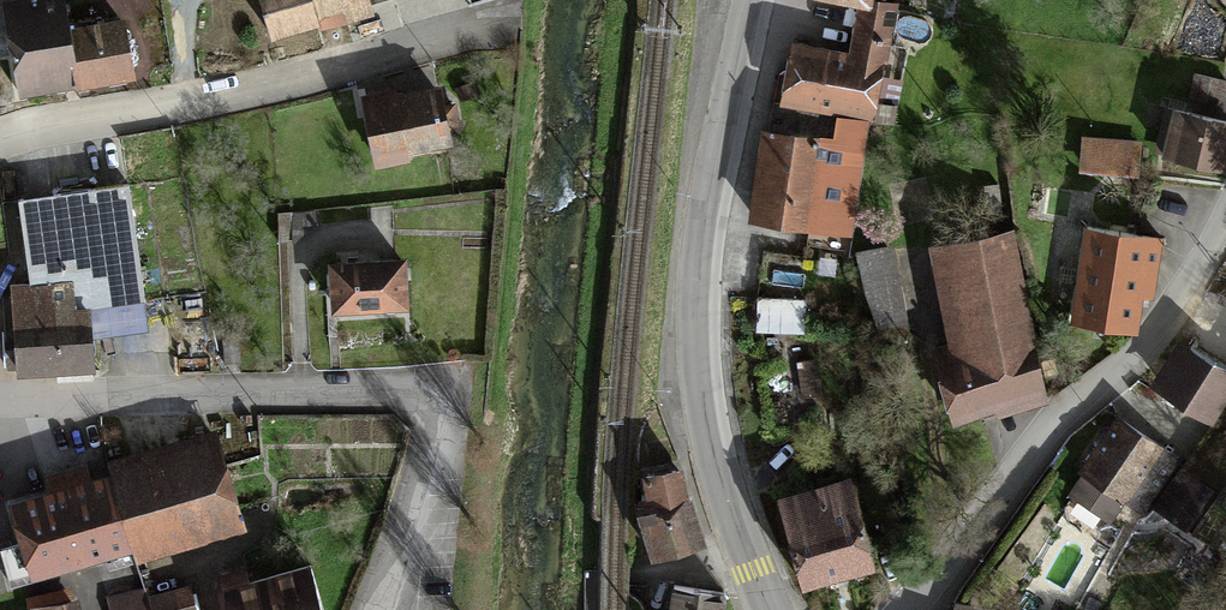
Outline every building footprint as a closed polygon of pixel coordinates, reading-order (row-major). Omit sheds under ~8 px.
[(23,93),(76,86),(69,34),(64,0),(52,0),(11,6),(23,93)] [(284,35),(373,8),(371,0),(273,0),(284,35)] [(886,10),(888,0),(819,0),(819,1),(860,6),(886,10)] [(860,6),(853,61),(879,64),(886,10),(860,6)] [(124,26),(69,34),(76,86),(131,78),(124,26)] [(793,53),(786,101),(872,113),(879,64),(853,61),(793,53)] [(1194,75),(1189,92),(1222,102),(1225,89),(1225,84),(1194,75)] [(428,91),(371,105),(384,159),(442,145),(428,91)] [(1168,151),(1225,166),(1225,161),(1225,128),(1178,115),(1168,151)] [(770,138),(758,226),(811,234),(823,145),(770,138)] [(125,193),(24,205),(34,286),(37,310),(90,303),(138,297),(125,193)] [(1154,238),(1093,232),(1084,318),(1146,324),(1154,238)] [(1052,400),(1019,234),(937,249),(957,348),(947,350),(960,418),(1052,400)] [(399,249),(326,252),(329,300),(376,297),(382,301),(388,303),(396,301),(402,296),(399,249)] [(866,258),(879,325),(914,318),(901,251),(866,258)] [(34,286),(15,289),(19,373),(90,368),(90,303),(37,310),(34,286)] [(805,304),(758,303),(758,333),(804,334),(805,304)] [(1158,387),(1204,416),(1225,381),(1225,321),(1207,309),(1158,387)] [(1115,426),(1082,476),(1124,503),(1157,453),(1115,426)] [(217,432),(11,498),(35,573),(92,555),(121,546),(140,540),(146,556),(246,524),(217,432)] [(704,539),(679,456),(640,467),(647,489),(631,493),(650,555),(704,539)] [(850,487),(787,501),(808,590),(871,575),(850,487)] [(121,546),(92,555),(110,609),(142,609),(121,546)] [(230,593),(235,609),(321,609),(309,570),(230,593)] [(725,587),(670,578),(664,609),(721,609),(725,587)] [(153,601),(155,609),(194,609),(189,592),(153,601)]
